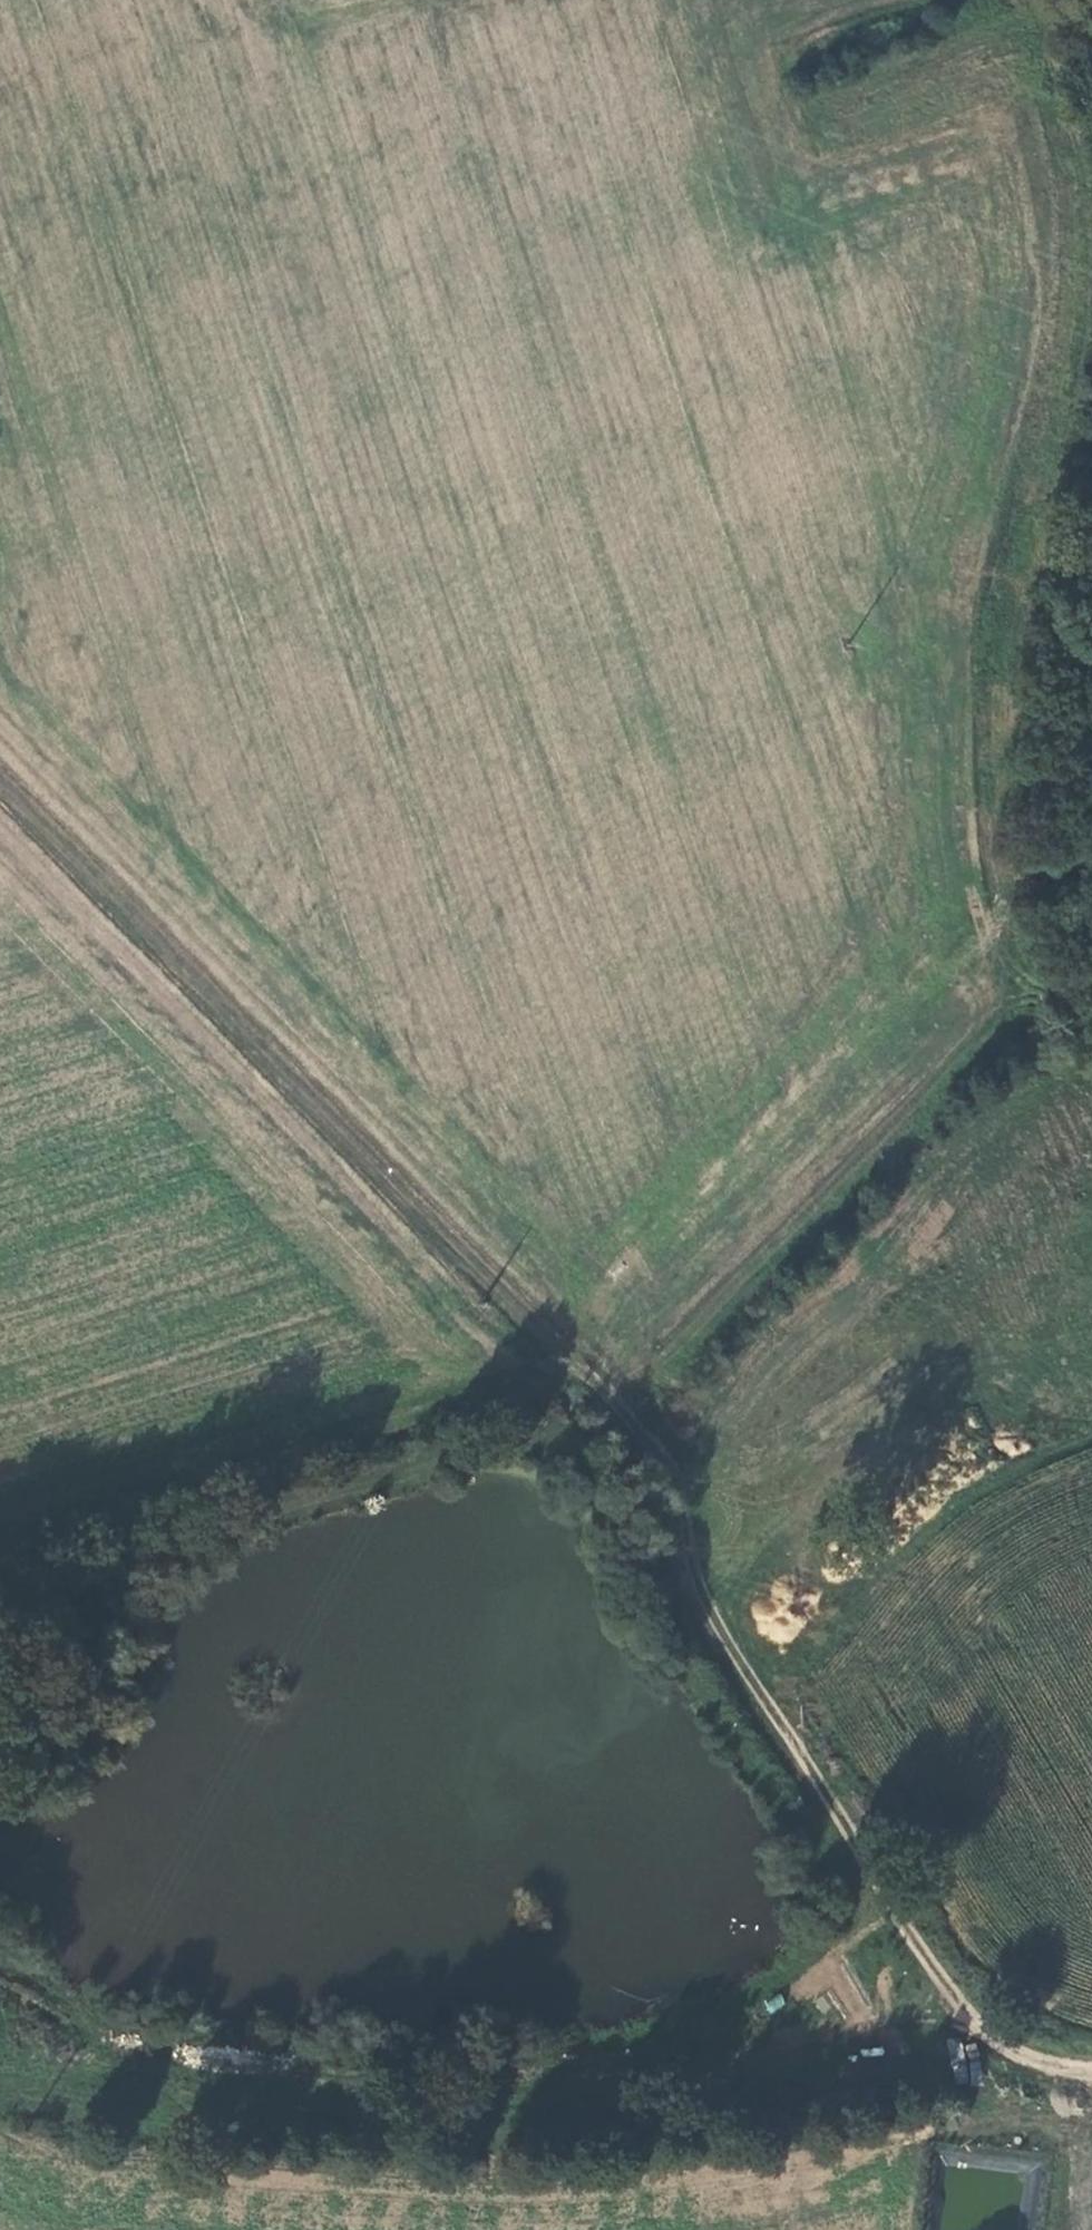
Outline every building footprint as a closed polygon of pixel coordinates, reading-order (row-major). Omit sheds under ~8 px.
[(981,2080),(978,2060),(964,2062),(961,2038),(947,2041),(954,2084),(981,2080)]
